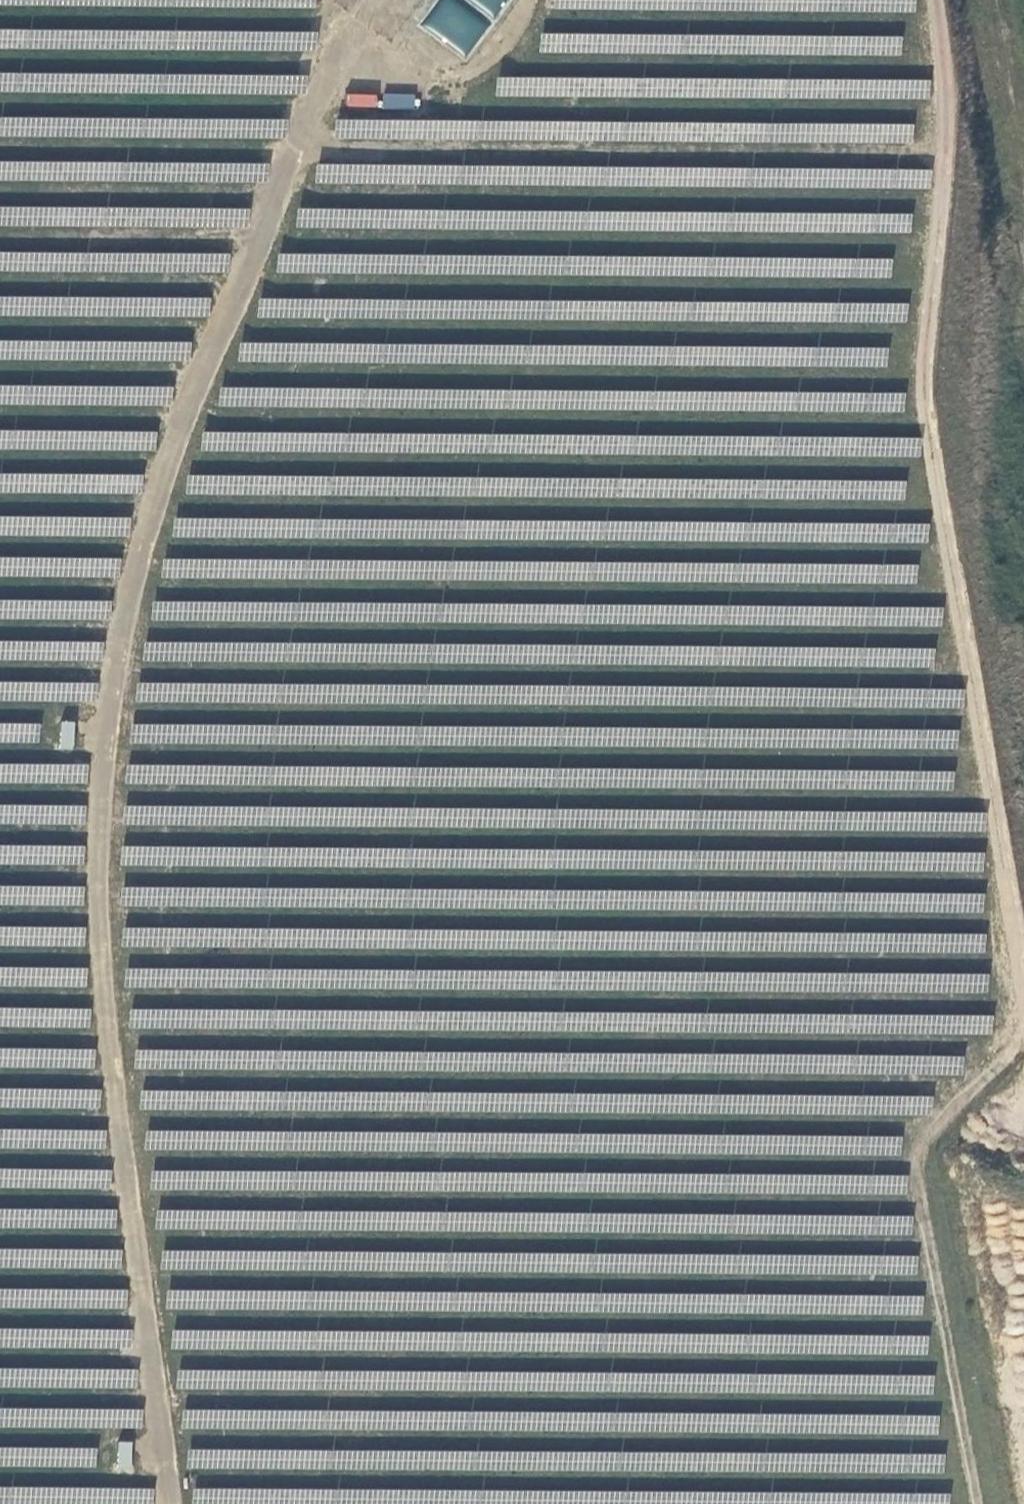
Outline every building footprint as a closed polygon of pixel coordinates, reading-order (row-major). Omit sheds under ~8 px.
[(466,58),(505,0),(438,0),(420,27),(466,58)] [(926,607),(926,626),(943,627),(943,607),(926,607)] [(917,772),(916,786),(940,788),(942,774),(917,772)] [(942,995),(977,996),(982,869),(957,867),(958,856),(935,855),(934,875),(916,875),(917,859),(910,858),(905,991),(942,992),(942,995)] [(897,1113),(928,1115),(930,1096),(898,1094),(897,1113)] [(892,1175),(892,1194),(907,1194),(907,1175),(892,1175)] [(890,1214),(889,1235),(911,1237),(913,1216),(890,1214)] [(917,1256),(887,1255),(887,1274),(917,1275),(917,1256)] [(906,1298),(885,1298),(885,1312),(905,1313),(906,1298)]
